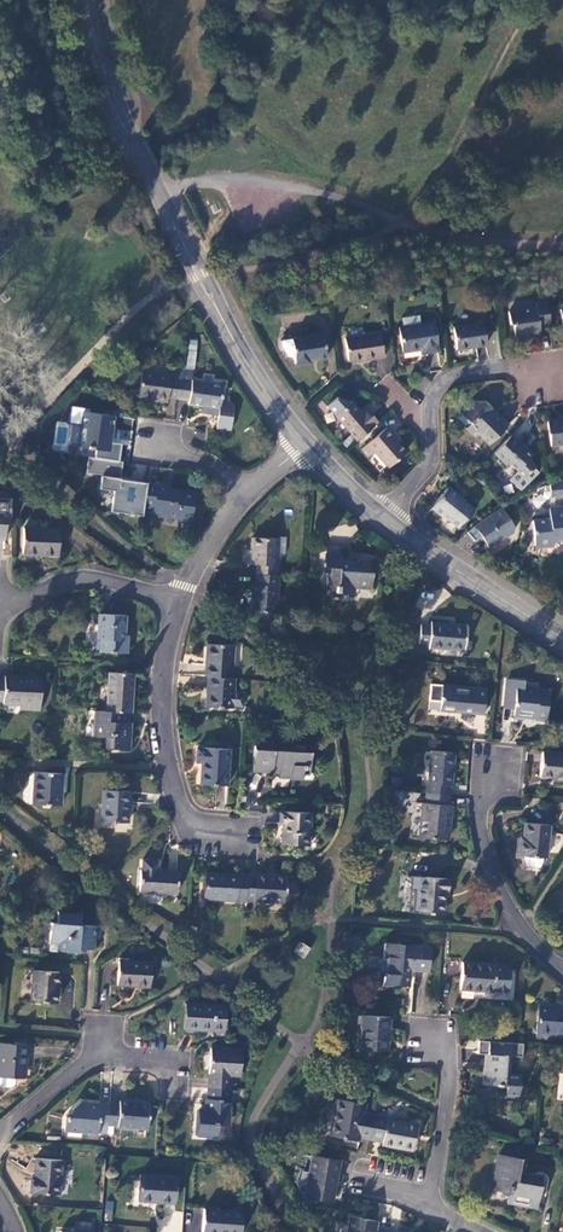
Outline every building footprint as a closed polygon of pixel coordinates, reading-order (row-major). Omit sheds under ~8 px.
[(513,324),(515,337),(540,333),(539,327),(550,325),(547,302),(535,303),(536,307),(508,312),(510,324),(513,324)] [(402,327),(420,325),(419,315),(401,318),(402,327)] [(398,328),(401,353),(425,349),(426,353),(438,352),(434,323),(420,325),(402,327),(398,328)] [(452,327),(456,350),(486,345),(483,323),(452,327)] [(485,332),(489,360),(501,358),(497,331),(485,332)] [(345,338),(348,363),(384,357),(381,333),(345,338)] [(291,339),(295,366),(310,363),(309,360),(326,358),(323,334),(291,339)] [(195,369),(198,339),(189,338),(186,368),(195,369)] [(170,376),(141,372),(138,396),(157,398),(156,400),(167,402),(168,396),(177,397),(181,368),(172,367),(170,376)] [(206,411),(219,413),(217,426),(231,428),(234,405),(232,401),(221,400),(223,383),(192,379),(193,369),(181,368),(177,397),(190,399),(190,403),(206,405),(206,411)] [(334,415),(356,441),(378,422),(371,415),(369,417),(362,409),(360,411),(351,400),(348,403),(344,399),(336,397),(326,405),(334,415)] [(473,422),(466,429),(476,438),(478,435),(489,445),(506,427),(498,420),(490,413),(490,406),(484,401),(473,402),(463,413),(473,422)] [(116,416),(82,411),(77,446),(111,451),(116,416)] [(506,427),(509,424),(501,417),(498,420),(506,427)] [(550,446),(562,444),(562,419),(547,421),(550,446)] [(368,457),(374,452),(388,468),(406,452),(392,437),(393,435),(386,427),(361,449),(368,457)] [(506,465),(509,462),(525,477),(535,466),(528,459),(533,454),(521,442),(520,444),(510,435),(493,453),(506,465)] [(122,479),(145,481),(147,466),(123,464),(122,479)] [(553,484),(553,492),(562,491),(562,480),(553,484)] [(156,486),(147,485),(144,505),(154,507),(153,514),(179,517),(178,519),(190,521),(195,511),(196,500),(194,499),(195,493),(182,491),(182,493),(167,491),(168,484),(157,483),(156,486)] [(442,517),(443,516),(457,528),(465,518),(466,519),(474,510),(457,497),(458,496),(447,487),(431,507),(442,517)] [(557,505),(558,512),(552,513),(552,517),(534,518),(536,543),(540,546),(552,545),(555,542),(555,540),(562,539),(562,505),(557,505)] [(515,527),(502,507),(478,522),(467,532),(475,541),(481,535),(489,547),(514,532),(515,527)] [(59,530),(23,528),(21,553),(58,555),(59,530)] [(278,557),(287,557),(288,536),(280,536),(279,539),(253,537),(252,550),(248,550),(247,565),(257,565),(256,574),(277,575),(278,565),(274,565),(275,556),(278,557)] [(341,547),(325,546),(324,567),(330,568),(329,573),(327,573),(326,586),(336,587),(335,593),(353,594),(353,588),(371,589),(372,576),(378,577),(379,564),(370,563),(370,561),(361,560),(360,562),(351,561),(351,564),(345,563),(345,557),(341,556),(341,547)] [(277,575),(256,574),(256,584),(253,584),(251,612),(275,613),(277,575)] [(126,615),(98,614),(98,640),(101,640),(101,653),(128,653),(128,635),(125,635),(126,615)] [(467,624),(431,620),(430,625),(420,624),(418,644),(428,645),(428,647),(464,651),(467,624)] [(233,645),(207,644),(205,678),(208,678),(232,680),(232,678),(231,678),(233,645)] [(133,674),(109,672),(106,713),(123,714),(131,715),(133,674)] [(0,681),(0,701),(3,701),(3,704),(19,705),(19,708),(40,709),(42,679),(4,676),(4,681),(0,681)] [(243,692),(233,691),(234,680),(232,680),(208,678),(206,707),(232,709),(232,706),(243,707),(243,692)] [(524,683),(505,681),(503,704),(514,705),(514,710),(513,717),(524,718),(534,719),(534,722),(546,723),(548,693),(533,691),(533,688),(523,688),(524,683)] [(428,700),(440,701),(439,710),(483,715),(485,689),(442,685),(430,683),(428,700)] [(106,713),(95,713),(94,737),(106,737),(113,738),(112,749),(130,750),(131,723),(122,723),(123,714),(106,713)] [(533,726),(534,722),(534,719),(524,718),(524,725),(526,727),(531,728),(533,726)] [(229,749),(197,747),(195,762),(201,763),(200,785),(227,786),(229,749)] [(273,749),(254,747),(252,771),(279,772),(278,777),(290,778),(290,780),(304,781),(304,770),(308,770),(309,756),(294,755),(294,749),(281,748),(280,754),(273,753),(273,749)] [(454,753),(431,751),(428,792),(449,795),(450,785),(451,785),(454,753)] [(541,752),(539,777),(562,779),(562,753),(541,752)] [(62,773),(35,772),(33,804),(60,805),(62,773)] [(129,791),(103,790),(101,822),(127,823),(129,791)] [(449,795),(428,792),(427,803),(422,803),(420,837),(449,840),(452,804),(448,804),(449,795)] [(311,813),(280,811),(279,824),(282,824),(281,845),(309,846),(311,813)] [(549,826),(524,823),(523,840),(520,839),(518,857),(523,857),(523,860),(525,866),(539,867),(541,861),(542,858),(546,858),(549,826)] [(157,860),(142,859),(141,870),(140,870),(139,891),(176,893),(178,872),(157,871),(157,860)] [(246,875),(204,873),(203,899),(245,901),(246,875)] [(255,876),(246,875),(245,901),(244,907),(249,908),(249,899),(254,899),(254,901),(283,903),(283,906),(295,907),(296,881),(285,880),(285,876),(255,874),(255,876)] [(428,879),(419,878),(416,912),(443,914),(445,891),(448,891),(449,879),(428,877),(428,879)] [(81,914),(59,912),(58,923),(52,922),(48,951),(56,952),(56,951),(77,953),(78,948),(94,949),(95,938),(96,926),(80,924),(81,914)] [(309,949),(299,943),(293,954),(303,959),(309,949)] [(429,947),(384,944),(383,956),(378,956),(377,967),(376,967),(375,971),(382,972),(381,985),(396,986),(396,984),(407,985),(408,969),(428,971),(429,947)] [(151,963),(118,961),(117,985),(150,987),(151,963)] [(459,989),(492,992),(493,990),(508,992),(510,965),(495,964),(495,965),(462,962),(459,989)] [(59,972),(33,970),(31,1001),(57,1003),(59,972)] [(225,1007),(186,1004),(185,1028),(224,1031),(225,1007)] [(538,1005),(536,1033),(562,1035),(562,1008),(547,1007),(547,1005),(538,1005)] [(389,1017),(361,1015),(360,1029),(362,1029),(360,1049),(387,1051),(389,1017)] [(0,1043),(0,1077),(22,1078),(23,1066),(25,1066),(27,1045),(0,1043)] [(240,1051),(209,1049),(206,1089),(232,1090),(233,1077),(238,1078),(240,1051)] [(510,1055),(485,1053),(483,1085),(506,1087),(506,1095),(518,1096),(519,1074),(508,1074),(510,1055)] [(506,1096),(506,1088),(486,1087),(486,1096),(506,1096)] [(232,1090),(206,1089),(205,1113),(197,1112),(195,1136),(216,1137),(217,1125),(229,1126),(232,1090)] [(119,1104),(109,1104),(107,1131),(113,1131),(113,1126),(117,1127),(117,1129),(147,1131),(150,1102),(119,1100),(119,1104)] [(365,1105),(336,1100),(330,1136),(358,1141),(359,1138),(370,1140),(374,1116),(363,1114),(365,1105)] [(109,1104),(80,1101),(66,1116),(64,1132),(97,1136),(97,1135),(107,1136),(107,1131),(109,1104)] [(386,1118),(374,1116),(370,1140),(382,1142),(382,1145),(413,1150),(417,1125),(386,1120),(386,1118)] [(525,1160),(498,1155),(492,1189),(508,1192),(507,1202),(536,1207),(541,1181),(523,1178),(525,1160)] [(339,1162),(312,1157),(305,1195),(328,1200),(333,1174),(337,1175),(339,1162)] [(62,1160),(35,1158),(34,1178),(31,1177),(30,1192),(33,1192),(33,1193),(59,1195),(62,1160)] [(176,1178),(139,1175),(137,1200),(174,1203),(176,1178)] [(106,1201),(105,1220),(111,1221),(113,1202),(106,1201)] [(183,1211),(172,1210),(172,1205),(165,1205),(162,1231),(182,1231),(183,1211)] [(203,1208),(202,1231),(241,1231),(242,1211),(203,1208)] [(388,1229),(376,1227),(377,1221),(351,1216),(348,1231),(388,1231),(388,1229)]
